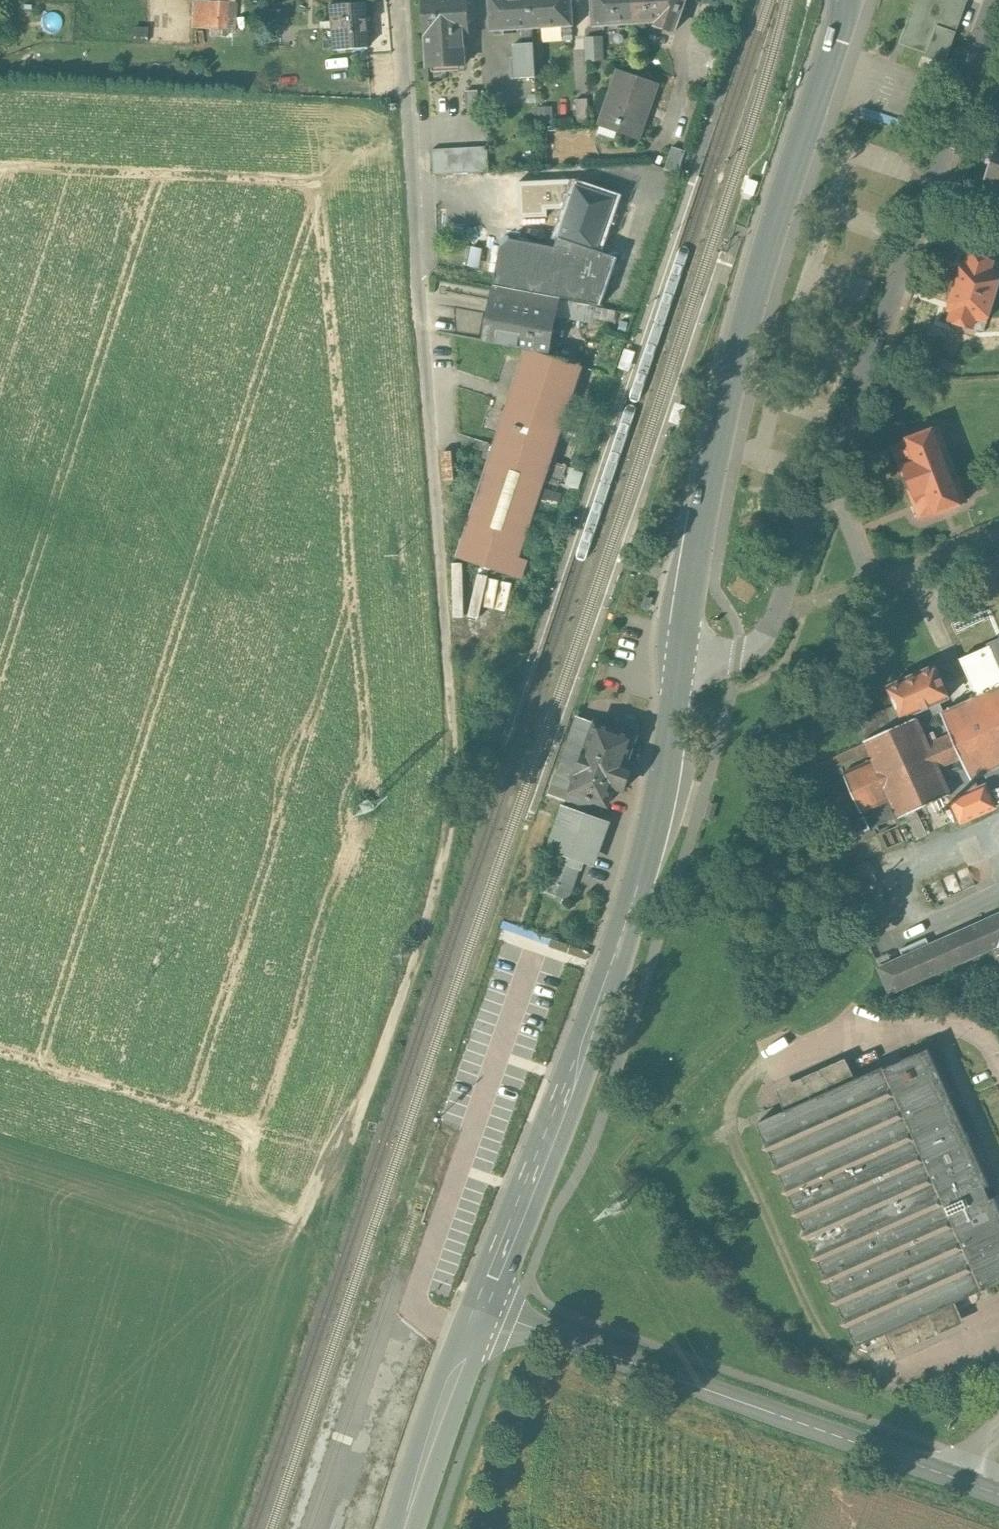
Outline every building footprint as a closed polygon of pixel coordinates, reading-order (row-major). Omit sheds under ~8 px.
[(219,0),(194,0),(192,28),(229,29),(228,33),(235,33),(236,1),(219,0)] [(428,66),(465,64),(463,32),(468,32),(467,0),(424,0),(428,66)] [(493,31),(498,31),(498,36),(506,35),(506,30),(524,29),(525,42),(516,43),(517,70),(535,69),(532,29),(531,0),(491,0),(493,31)] [(532,29),(563,27),(564,32),(573,31),(573,26),(576,26),(574,0),(531,0),(532,29)] [(597,27),(633,24),(632,0),(595,0),(597,27)] [(633,24),(659,22),(657,26),(674,32),(686,0),(632,0),(633,24)] [(928,2),(923,0),(918,0),(906,37),(926,44),(923,54),(943,61),(955,27),(949,25),(958,0),(929,0),(928,2)] [(365,3),(331,4),(332,31),(322,31),(322,48),(333,47),(333,50),(367,48),(366,32),(372,32),(371,18),(365,18),(365,3)] [(603,36),(585,37),(586,61),(604,60),(603,36)] [(656,84),(620,71),(604,115),(615,119),(614,122),(616,123),(614,129),(637,137),(656,84)] [(478,90),(466,90),(467,114),(479,113),(478,90)] [(588,98),(576,99),(577,123),(589,122),(588,98)] [(995,142),(992,153),(988,153),(984,156),(982,159),(982,163),(983,167),(986,170),(982,179),(998,185),(998,143),(995,142)] [(489,171),(487,146),(432,149),(433,174),(489,171)] [(686,150),(672,146),(665,169),(678,173),(686,150)] [(759,182),(749,179),(744,192),(754,196),(759,182)] [(577,185),(555,247),(512,239),(501,247),(494,285),(601,305),(636,205),(577,185)] [(997,265),(967,256),(965,264),(960,262),(953,288),(994,300),(998,284),(992,282),(997,265)] [(558,299),(494,287),(484,340),(525,348),(547,355),(555,311),(558,299)] [(994,300),(953,288),(944,314),(949,316),(947,323),(974,331),(978,318),(988,321),(994,300)] [(600,306),(558,299),(555,311),(598,318),(600,306)] [(547,355),(525,348),(463,537),(521,556),(546,479),(558,483),(560,477),(564,478),(565,474),(561,473),(564,464),(552,460),(583,367),(547,355)] [(937,433),(890,450),(904,488),(946,473),(939,453),(943,452),(937,433)] [(946,473),(904,488),(916,520),(966,503),(959,483),(950,486),(946,473)] [(521,556),(463,537),(457,557),(514,576),(521,556)] [(983,553),(998,594),(998,547),(983,553)] [(474,573),(467,600),(501,609),(508,581),(474,573)] [(989,646),(960,659),(977,697),(943,712),(939,702),(949,697),(935,666),(889,687),(897,705),(870,717),(868,716),(860,720),(860,722),(858,723),(861,730),(858,731),(863,743),(866,742),(873,759),(844,772),(862,812),(891,799),(900,817),(950,795),(952,800),(961,822),(996,807),(986,785),(978,788),(974,778),(998,767),(998,641),(989,646)] [(613,728),(596,723),(580,770),(570,798),(576,800),(572,811),(588,817),(594,800),(608,805),(614,786),(624,790),(632,767),(627,765),(636,737),(640,725),(617,717),(613,728)] [(553,792),(570,798),(580,770),(563,764),(553,792)] [(588,817),(572,811),(559,850),(586,859),(599,821),(588,817)] [(865,815),(834,830),(840,842),(871,828),(865,815)] [(586,859),(559,850),(555,861),(556,861),(579,869),(582,870),(586,859)] [(579,869),(556,861),(546,890),(568,898),(579,869)] [(868,862),(838,874),(852,908),(882,896),(868,862)] [(930,946),(927,940),(908,948),(911,955),(880,969),(890,996),(993,949),(998,962),(998,915),(930,946)] [(884,1068),(884,1066),(757,1123),(857,1346),(984,1289),(983,1288),(998,1281),(998,1206),(995,1197),(991,1199),(986,1187),(990,1185),(928,1048),(884,1068)]
